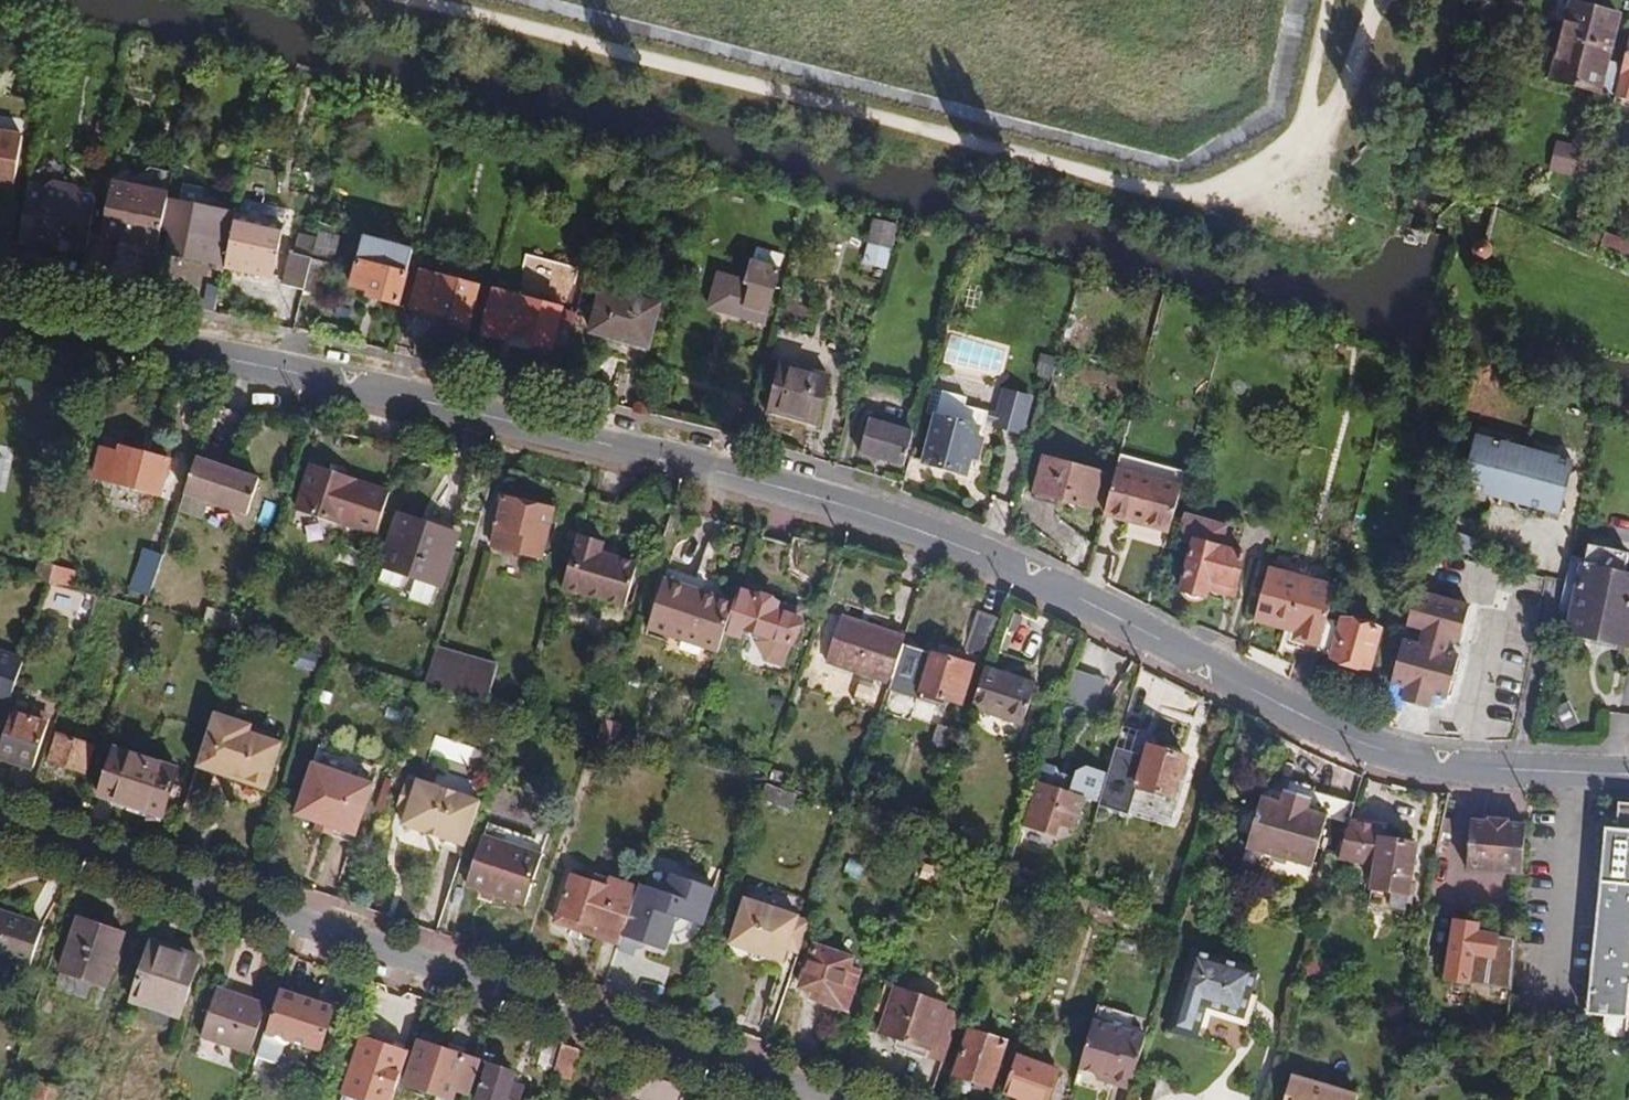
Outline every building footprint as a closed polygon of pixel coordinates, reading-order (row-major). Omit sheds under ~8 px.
[(1570,2),(1550,80),(1600,93),(1608,61),(1620,15),(1570,2)] [(1622,65),(1615,96),(1614,97),(1628,101),(1628,38),(1622,65)] [(1622,65),(1608,61),(1600,93),(1615,96),(1622,65)] [(13,189),(22,136),(0,132),(0,187),(13,189)] [(1549,170),(1571,175),(1577,147),(1555,142),(1549,170)] [(100,235),(158,248),(162,228),(168,200),(170,194),(112,181),(100,235)] [(86,253),(98,199),(82,195),(78,188),(53,183),(47,187),(29,183),(19,241),(69,252),(70,249),(86,253)] [(177,202),(168,200),(162,228),(171,230),(177,202)] [(166,252),(225,265),(236,215),(177,202),(171,230),(166,252)] [(236,216),(225,265),(273,275),(284,226),(236,216)] [(886,268),(890,254),(897,229),(875,223),(864,261),(886,268)] [(317,238),(312,257),(333,263),(340,236),(318,231),(317,238)] [(1628,260),(1628,240),(1605,232),(1600,248),(1628,260)] [(312,257),(317,238),(297,233),(292,255),(311,260),(312,257)] [(365,296),(397,305),(412,250),(364,237),(351,286),(366,291),(365,296)] [(1485,242),(1482,242),(1478,242),(1475,244),(1473,247),(1473,250),(1473,254),(1475,257),(1477,259),(1480,260),(1484,260),(1487,259),(1490,256),(1491,253),(1491,250),(1490,246),(1488,244),(1485,242)] [(753,262),(779,270),(783,256),(757,248),(753,262)] [(303,291),(311,263),(289,257),(282,286),(303,291)] [(742,318),(763,324),(779,270),(753,262),(746,286),(751,287),(742,318)] [(311,263),(303,291),(323,297),(330,267),(311,263)] [(468,328),(479,286),(421,271),(411,308),(448,318),(447,323),(468,328)] [(601,289),(589,333),(647,348),(659,305),(601,289)] [(536,341),(534,346),(551,351),(553,343),(562,311),(562,309),(492,290),(480,331),(513,340),(514,335),(536,341)] [(562,311),(553,343),(565,346),(574,314),(562,311)] [(781,362),(768,409),(815,423),(829,376),(781,362)] [(965,398),(929,388),(923,412),(935,415),(922,463),(964,474),(967,466),(969,457),(974,437),(977,428),(958,422),(962,406),(965,398)] [(999,390),(990,422),(1019,430),(1028,399),(999,390)] [(977,428),(981,412),(962,406),(958,422),(977,428)] [(869,418),(859,453),(903,467),(913,432),(869,418)] [(1576,465),(1476,436),(1463,486),(1561,515),(1576,465)] [(365,437),(361,447),(368,450),(372,439),(365,437)] [(311,466),(297,509),(375,536),(406,446),(372,439),(368,450),(361,447),(350,480),(311,466)] [(104,449),(122,454),(124,447),(124,444),(106,440),(104,449)] [(114,483),(163,496),(172,460),(124,447),(122,454),(104,449),(96,476),(115,480),(114,483)] [(197,457),(185,494),(188,496),(209,503),(247,515),(260,478),(197,457)] [(976,459),(969,457),(967,466),(973,468),(976,459)] [(1044,458),(1034,493),(1037,494),(1077,505),(1092,509),(1102,474),(1044,458)] [(1182,487),(1116,470),(1106,507),(1133,514),(1132,519),(1127,536),(1166,546),(1170,530),(1182,487)] [(1037,494),(1035,501),(1075,511),(1077,505),(1037,494)] [(209,503),(188,496),(182,514),(203,521),(209,503)] [(502,497),(490,546),(543,558),(554,509),(502,497)] [(605,541),(616,506),(595,499),(586,530),(584,534),(580,533),(563,587),(584,594),(588,601),(599,604),(606,601),(624,607),(638,564),(602,552),(605,541)] [(1106,507),(1105,512),(1132,519),(1133,514),(1106,507)] [(399,515),(381,567),(440,587),(458,534),(399,515)] [(1179,590),(1205,597),(1207,589),(1210,581),(1235,588),(1244,554),(1232,551),(1239,527),(1226,523),(1225,527),(1186,516),(1179,539),(1193,543),(1179,590)] [(1477,540),(1449,532),(1444,550),(1472,558),(1477,540)] [(1626,647),(1628,633),(1628,576),(1623,574),(1614,572),(1618,552),(1587,544),(1568,634),(1626,647)] [(364,569),(369,553),(348,545),(342,561),(364,569)] [(130,591),(150,598),(164,556),(144,549),(130,591)] [(1618,552),(1614,572),(1623,574),(1627,553),(1618,552)] [(34,580),(50,584),(55,567),(39,563),(34,580)] [(55,567),(50,584),(72,589),(76,573),(55,567)] [(724,635),(735,602),(693,588),(696,577),(668,568),(664,579),(647,628),(718,652),(724,635)] [(1269,570),(1256,619),(1291,629),(1293,624),(1300,625),(1298,631),(1295,639),(1320,646),(1327,619),(1336,588),(1269,570)] [(1232,597),(1235,588),(1210,581),(1207,589),(1232,597)] [(735,602),(724,635),(742,641),(744,634),(760,639),(757,646),(765,660),(784,667),(801,617),(779,610),(781,604),(739,590),(735,602)] [(1418,643),(1402,639),(1390,683),(1382,712),(1388,713),(1390,707),(1400,709),(1402,701),(1403,697),(1429,704),(1431,695),(1447,699),(1459,654),(1447,651),(1451,639),(1459,641),(1469,605),(1424,593),(1415,591),(1405,627),(1422,631),(1418,643)] [(779,610),(801,617),(803,612),(781,604),(779,610)] [(206,624),(240,633),(245,617),(210,608),(206,624)] [(979,612),(964,653),(988,661),(1002,620),(979,612)] [(842,616),(826,661),(890,683),(906,637),(842,616)] [(1320,646),(1318,652),(1329,655),(1328,657),(1372,669),(1383,631),(1339,618),(1338,622),(1327,619),(1320,646)] [(319,627),(312,652),(330,657),(339,633),(319,627)] [(1107,650),(1086,638),(1071,683),(1093,691),(1107,650)] [(1318,652),(1320,646),(1295,639),(1290,638),(1288,646),(1318,654),(1318,652)] [(437,649),(424,685),(487,703),(497,666),(437,649)] [(9,704),(24,661),(0,653),(0,701),(9,704)] [(933,654),(922,693),(962,705),(973,665),(933,654)] [(985,669),(971,707),(1021,724),(1034,687),(985,669)] [(0,755),(0,759),(33,770),(48,724),(13,713),(0,755)] [(214,713),(196,767),(266,790),(282,743),(249,733),(252,725),(214,713)] [(962,732),(962,733),(971,737),(976,721),(967,718),(962,732)] [(602,719),(597,733),(616,738),(621,724),(602,719)] [(938,724),(927,754),(952,763),(962,733),(962,732),(938,724)] [(57,733),(47,762),(81,773),(91,744),(57,733)] [(590,739),(577,735),(574,751),(586,754),(590,739)] [(435,737),(429,755),(466,768),(472,750),(435,737)] [(1148,745),(1135,787),(1174,800),(1187,757),(1148,745)] [(115,748),(98,797),(162,817),(178,769),(115,748)] [(356,836),(374,784),(313,764),(295,815),(317,823),(336,829),(356,836)] [(1280,802),(1261,796),(1246,849),(1312,868),(1317,848),(1326,851),(1320,871),(1334,875),(1339,859),(1349,822),(1354,804),(1315,792),(1317,784),(1287,776),(1283,790),(1312,799),(1309,811),(1280,802)] [(407,811),(403,824),(445,838),(466,845),(480,801),(418,780),(416,785),(407,811)] [(416,785),(405,781),(397,808),(407,811),(416,785)] [(767,783),(762,799),(791,810),(798,793),(767,783)] [(1083,799),(1036,783),(1026,814),(1040,819),(1036,830),(1048,834),(1054,836),(1057,825),(1073,830),(1083,799)] [(1312,799),(1283,790),(1280,802),(1309,811),(1312,799)] [(1619,806),(1616,837),(1628,838),(1628,807),(1619,806)] [(887,807),(881,820),(892,824),(897,811),(887,807)] [(1026,814),(1022,825),(1012,855),(1050,869),(1048,834),(1036,830),(1040,819),(1026,814)] [(1442,818),(1439,832),(1449,834),(1452,820),(1442,818)] [(1466,871),(1520,875),(1524,825),(1470,820),(1466,871)] [(1381,827),(1349,822),(1339,859),(1374,865),(1370,889),(1392,893),(1389,907),(1405,910),(1408,895),(1410,881),(1417,845),(1379,838),(1381,827)] [(317,823),(314,831),(333,836),(336,829),(317,823)] [(484,836),(542,855),(547,843),(488,823),(484,836)] [(942,842),(926,835),(922,846),(938,852),(942,842)] [(492,894),(525,905),(542,855),(484,836),(467,886),(484,891),(492,894)] [(1605,836),(1605,840),(1588,1020),(1628,1023),(1628,1022),(1628,838),(1616,837),(1605,836)] [(445,838),(442,847),(462,854),(466,845),(445,838)] [(1012,855),(1007,868),(998,897),(1017,906),(1030,877),(1050,885),(1055,871),(1050,869),(1012,855)] [(702,925),(714,888),(674,874),(667,892),(640,883),(638,888),(622,936),(619,945),(618,949),(633,954),(640,935),(646,937),(644,943),(662,949),(671,925),(690,921),(702,925)] [(586,924),(622,936),(638,888),(610,878),(607,887),(571,875),(554,923),(583,932),(586,924)] [(1417,881),(1410,881),(1408,895),(1414,896),(1417,881)] [(750,887),(731,944),(783,962),(786,951),(788,945),(800,949),(809,921),(798,917),(802,905),(750,887)] [(484,891),(482,898),(490,900),(492,894),(484,891)] [(30,967),(44,927),(0,912),(0,957),(30,967)] [(78,918),(60,970),(106,986),(124,934),(78,918)] [(1454,921),(1445,978),(1486,985),(1490,957),(1493,957),(1496,934),(1477,932),(1478,925),(1454,921)] [(586,924),(583,932),(619,945),(622,936),(586,924)] [(151,942),(131,1001),(179,1016),(198,958),(151,942)] [(788,945),(786,951),(798,955),(800,949),(788,945)] [(815,946),(801,987),(812,991),(838,1000),(849,965),(852,959),(815,946)] [(1168,1028),(1192,1036),(1203,1002),(1241,1014),(1248,992),(1254,970),(1193,950),(1168,1028)] [(1322,991),(1328,972),(1330,967),(1313,962),(1305,985),(1322,991)] [(862,970),(849,965),(838,1000),(834,1009),(847,1014),(862,970)] [(897,986),(881,1035),(928,1051),(945,1002),(897,986)] [(217,989),(201,1036),(251,1052),(267,1004),(217,989)] [(834,1009),(838,1000),(812,991),(808,1000),(834,1009)] [(334,1008),(281,992),(268,1034),(264,1033),(256,1055),(278,1062),(285,1040),(320,1050),(334,1008)] [(1247,1016),(1255,994),(1248,992),(1241,1014),(1247,1016)] [(1098,1007),(1079,1070),(1098,1075),(1112,1079),(1111,1084),(1130,1090),(1146,1037),(1129,1032),(1133,1019),(1098,1007)] [(969,1030),(955,1076),(993,1088),(1007,1042),(969,1030)] [(409,1051),(372,1039),(369,1047),(360,1043),(341,1099),(392,1099),(409,1051)] [(457,1089),(470,1094),(481,1061),(418,1040),(404,1083),(454,1099),(457,1089)] [(553,1073),(562,1046),(546,1041),(537,1068),(548,1071),(553,1073)] [(897,1041),(894,1049),(926,1059),(928,1051),(897,1041)] [(578,1051),(562,1046),(553,1073),(569,1079),(578,1051)] [(1004,1091),(1020,1097),(1029,1099),(1048,1099),(1058,1070),(1016,1056),(1004,1091)] [(489,1064),(477,1099),(520,1099),(522,1094),(509,1090),(512,1082),(515,1073),(489,1064)] [(1096,1080),(1111,1084),(1112,1079),(1098,1075),(1096,1080)] [(1357,1095),(1291,1076),(1284,1099),(1288,1099),(1356,1099),(1357,1095)] [(61,1089),(29,1079),(23,1099),(27,1099),(57,1099),(61,1089)] [(512,1082),(509,1090),(522,1094),(525,1086),(512,1082)]
